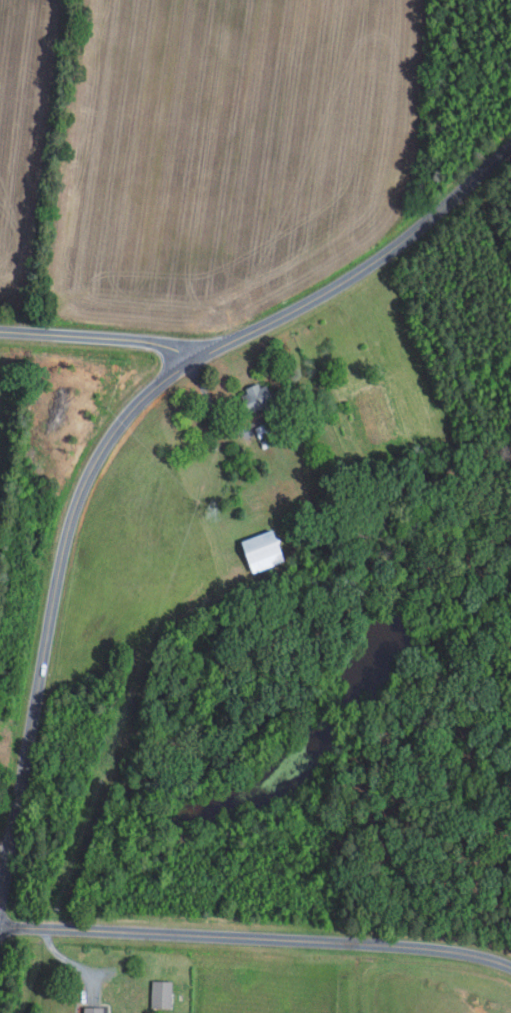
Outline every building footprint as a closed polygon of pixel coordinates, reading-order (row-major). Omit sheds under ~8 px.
[(269,381),(246,389),(255,412),(277,404),(269,381)] [(255,570),(288,558),(277,527),(244,538),(255,570)] [(173,980),(153,979),(152,1007),(172,1007),(173,980)]
